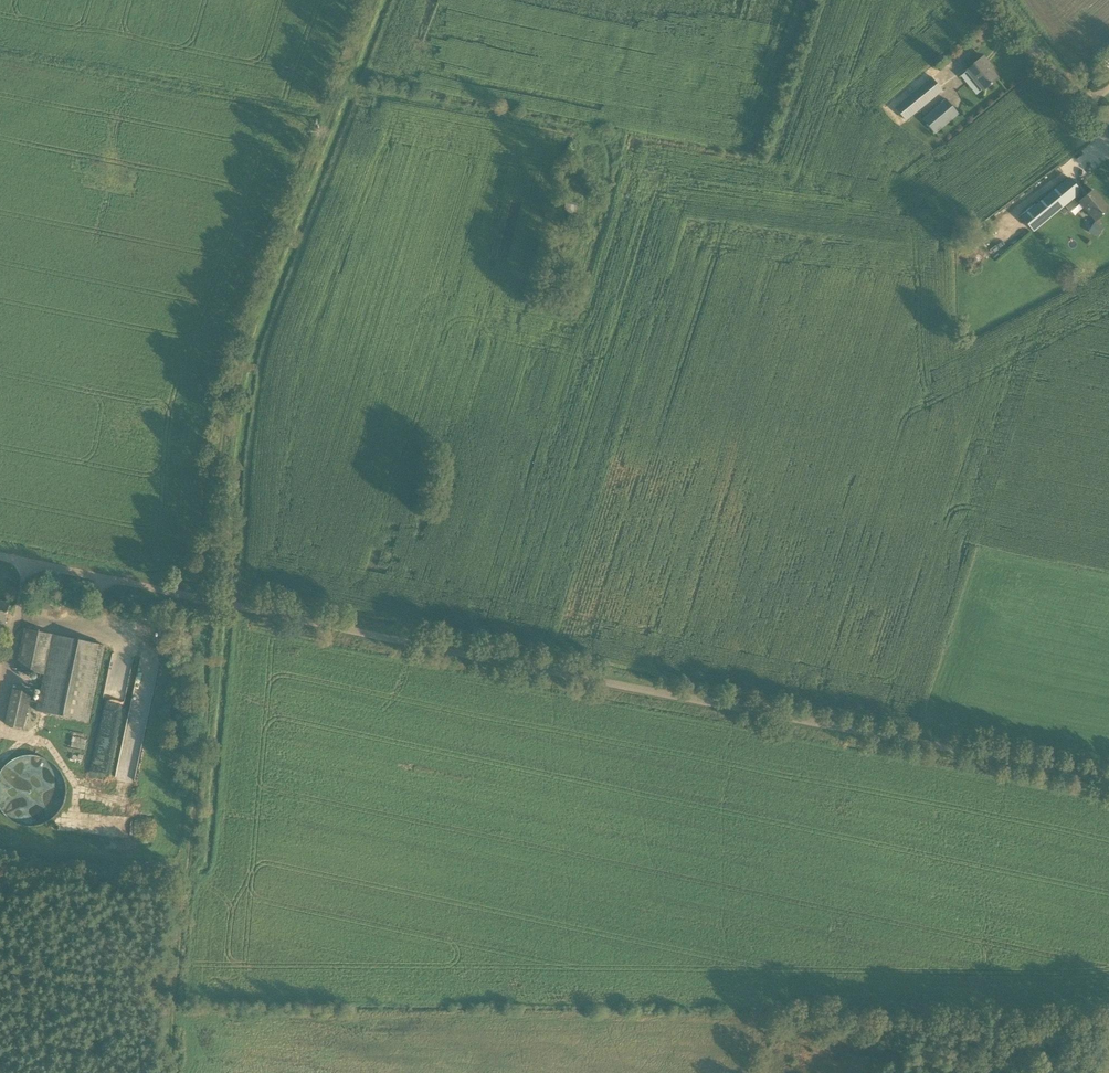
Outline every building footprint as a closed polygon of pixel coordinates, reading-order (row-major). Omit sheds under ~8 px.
[(997,79),(987,67),(989,65),(983,58),(968,70),(984,89),(997,79)] [(933,78),(897,108),(908,120),(943,91),(933,78)] [(947,101),(925,120),(937,133),(959,114),(947,101)] [(1081,192),(1069,178),(1022,218),(1033,232),(1076,196),(1096,220),(1108,210),(1108,209),(1094,191),(1086,198),(1081,192)] [(566,202),(564,209),(575,211),(577,204),(566,202)] [(0,630),(2,622),(5,623),(10,603),(0,601),(0,630)] [(88,722),(102,657),(104,646),(24,629),(16,668),(46,675),(38,711),(88,722)] [(36,692),(20,688),(10,730),(26,734),(36,692)] [(73,736),(72,747),(86,749),(87,737),(73,736)] [(51,773),(51,769),(50,766),(48,763),(46,760),(43,758),(40,756),(36,755),(33,755),(30,755),(26,756),(23,757),(20,760),(18,763),(16,767),(15,770),(15,774),(16,777),(17,780),(18,783),(21,786),(23,788),(26,789),(30,790),(33,791),(36,790),(40,789),(43,788),(46,785),(48,783),(50,780),(51,776),(51,773)]
